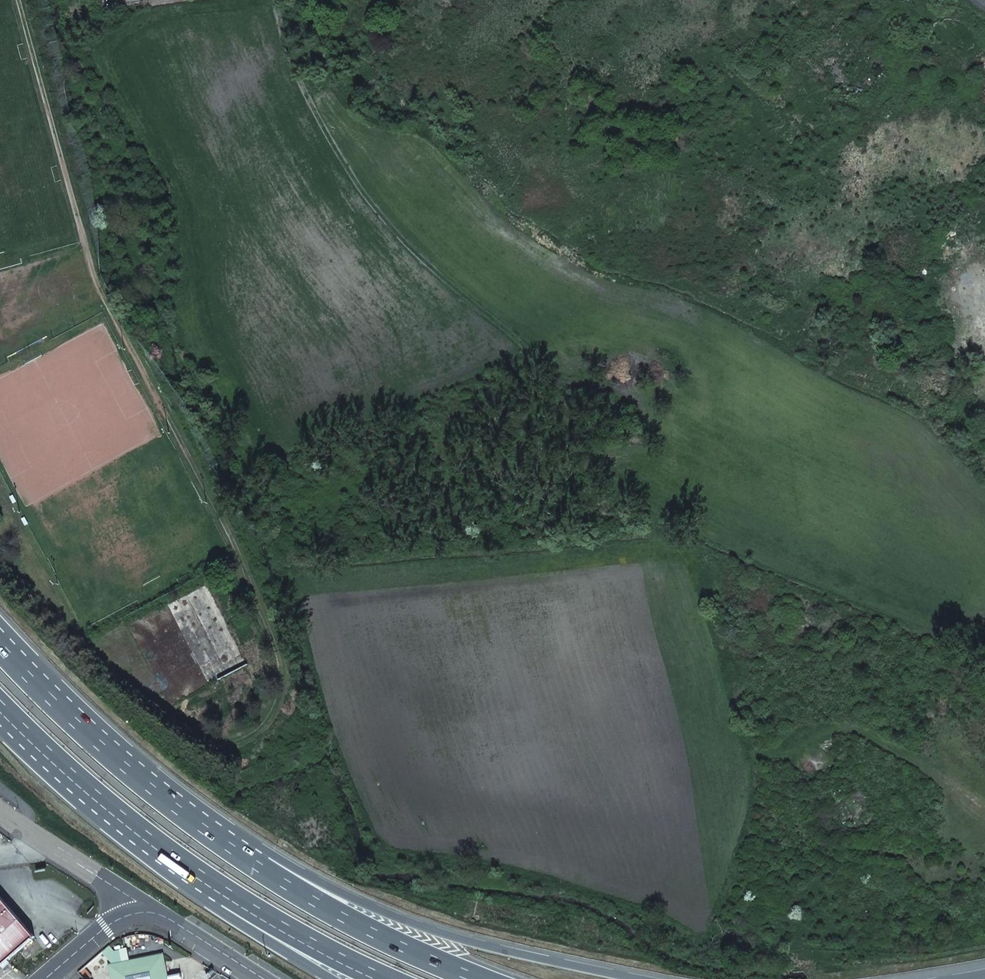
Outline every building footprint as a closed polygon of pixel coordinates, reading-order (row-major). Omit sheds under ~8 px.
[(31,935),(0,899),(0,962),(31,935)] [(109,978),(166,978),(161,955),(106,966),(109,978)] [(78,970),(68,978),(85,978),(78,970)]
